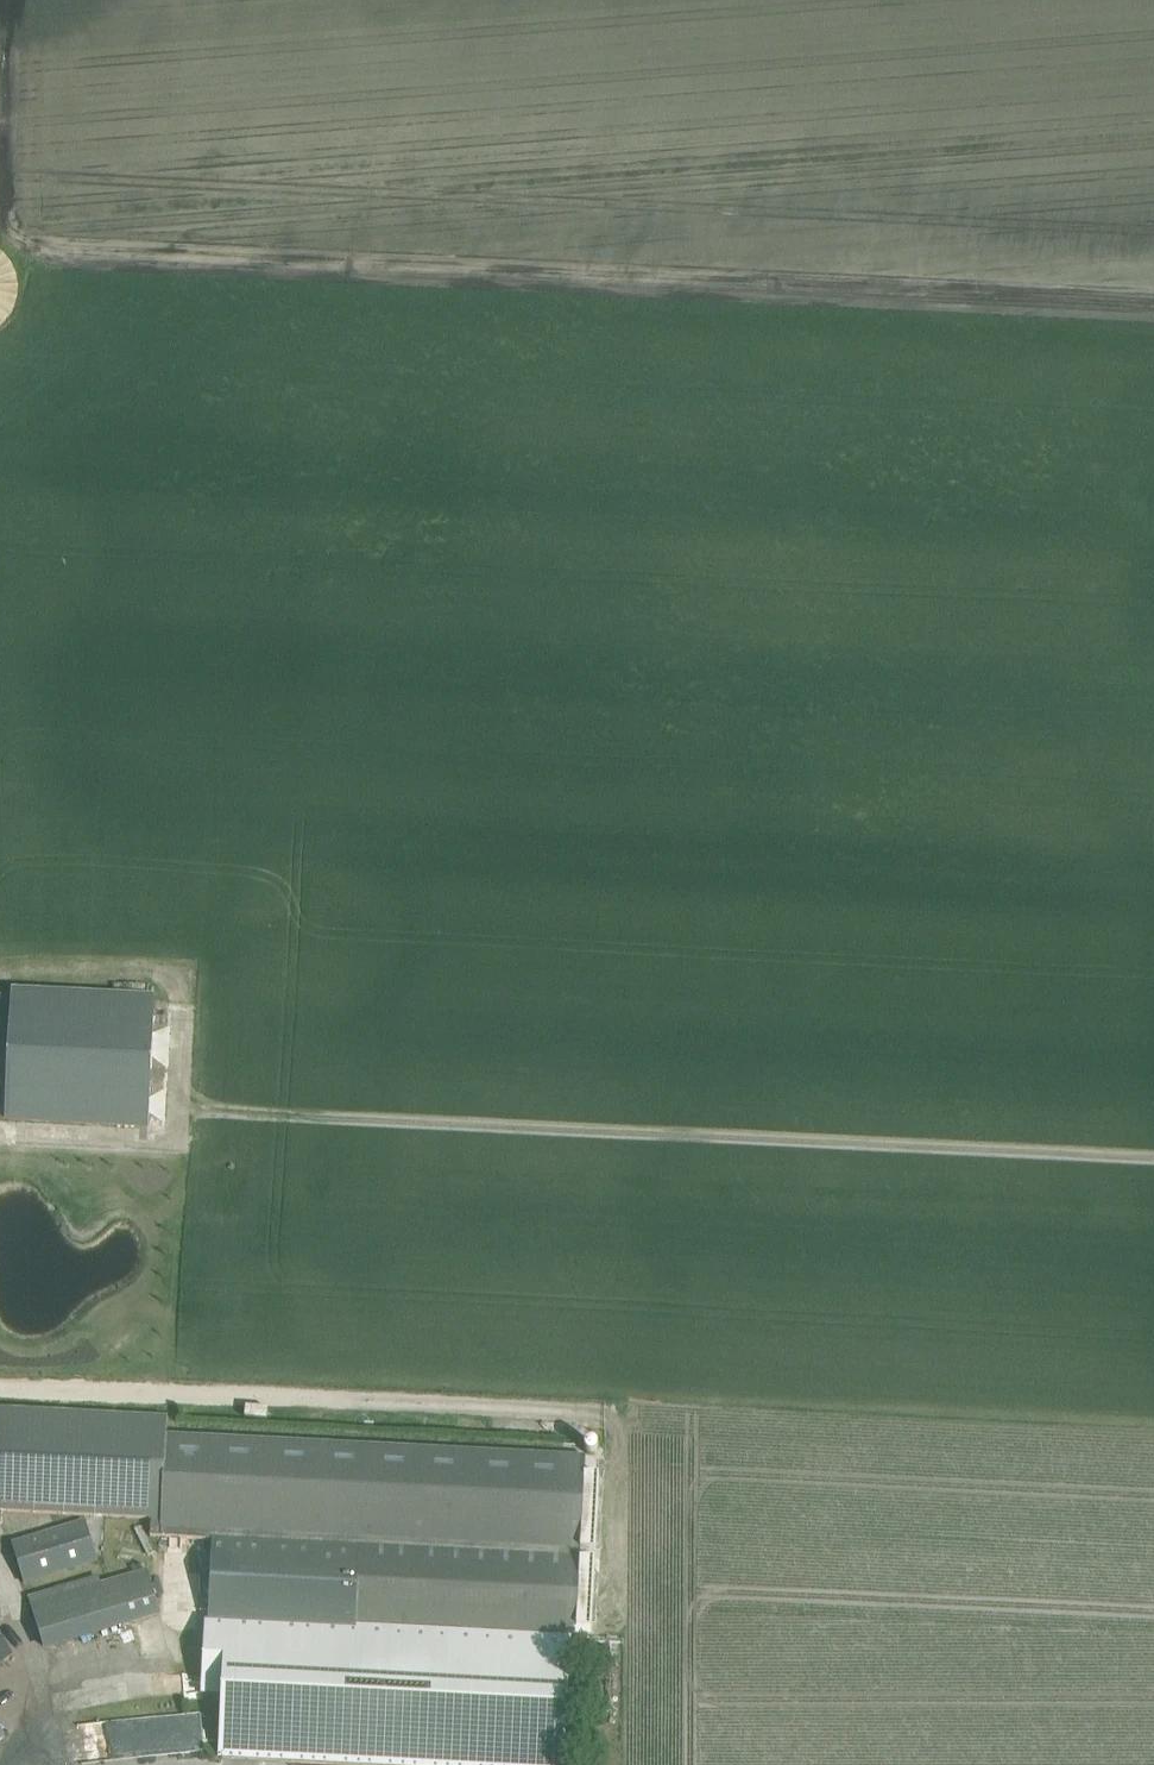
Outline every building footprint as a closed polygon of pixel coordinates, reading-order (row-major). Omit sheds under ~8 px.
[(1,328),(5,324),(10,317),(15,308),(19,297),(19,290),(18,283),(16,273),(9,262),(5,256),(0,253),(0,329),(1,328)] [(11,1096),(10,1116),(153,1119),(156,996),(14,992),(13,995),(0,995),(0,1096),(11,1096)] [(170,1434),(171,1416),(0,1407),(0,1511),(152,1519),(151,1534),(214,1537),(210,1621),(205,1620),(201,1694),(222,1695),(218,1758),(354,1764),(565,1764),(572,1637),(591,1638),(601,1456),(170,1434)] [(12,1543),(26,1585),(99,1561),(85,1520),(12,1543)] [(115,1577),(130,1626),(162,1616),(147,1567),(115,1577)] [(11,1654),(0,1639),(0,1663),(11,1654)]
